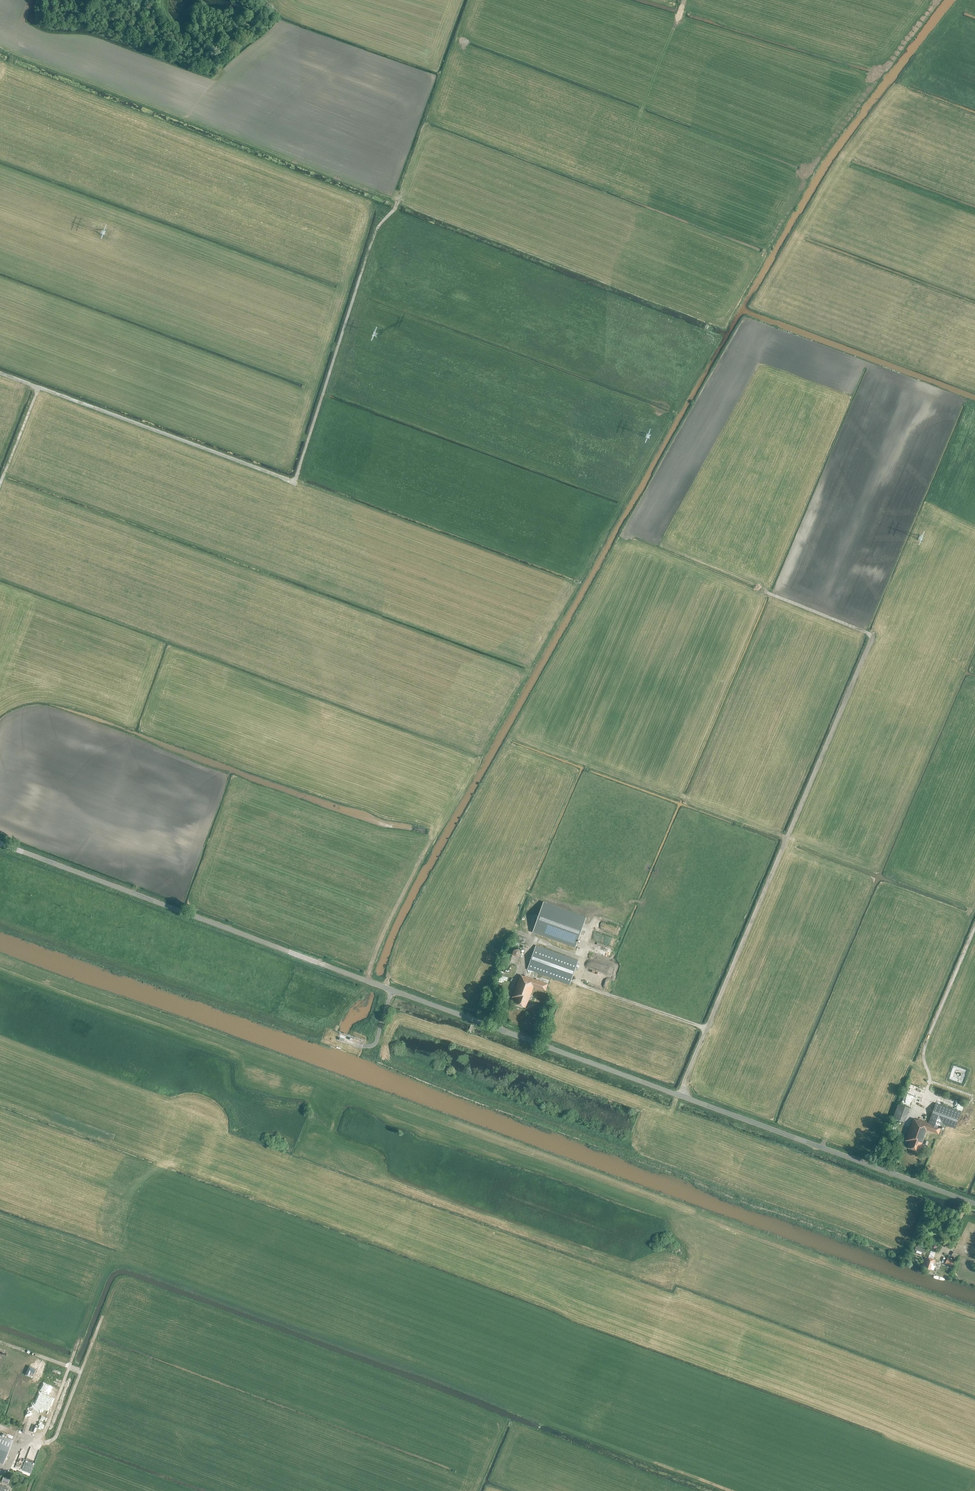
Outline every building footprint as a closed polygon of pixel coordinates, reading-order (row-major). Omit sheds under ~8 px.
[(586,917),(543,902),(533,932),(575,947),(586,917)] [(624,915),(597,905),(594,913),(621,922),(624,915)] [(527,969),(530,970),(570,984),(578,961),(536,946),(527,969)] [(540,981),(527,977),(525,976),(520,975),(512,997),(515,998),(513,1003),(525,1007),(526,1005),(527,1005),(528,1002),(529,1000),(533,986),(545,991),(548,984),(540,981)] [(939,1098),(937,1092),(927,1096),(929,1101),(939,1098)] [(896,1102),(893,1115),(904,1118),(908,1105),(896,1102)] [(920,1149),(922,1143),(926,1130),(938,1134),(941,1127),(942,1124),(955,1128),(961,1112),(936,1103),(928,1123),(918,1119),(918,1120),(913,1118),(905,1140),(909,1142),(907,1147),(918,1151),(919,1149),(920,1149)] [(925,1249),(916,1246),(913,1252),(922,1255),(925,1249)] [(926,1256),(925,1259),(922,1266),(925,1267),(930,1269),(933,1270),(935,1266),(933,1265),(933,1263),(932,1263),(933,1263),(934,1263),(935,1260),(926,1256)] [(945,1263),(953,1266),(955,1261),(947,1258),(945,1263)] [(48,1364),(35,1404),(30,1403),(25,1417),(27,1417),(25,1424),(34,1427),(36,1420),(39,1421),(51,1385),(57,1387),(59,1380),(53,1378),(55,1372),(61,1374),(62,1369),(48,1364)] [(0,1433),(0,1463),(3,1464),(12,1440),(0,1435),(1,1434),(0,1433)] [(27,1455),(35,1458),(39,1447),(35,1446),(35,1447),(30,1446),(27,1455)]
